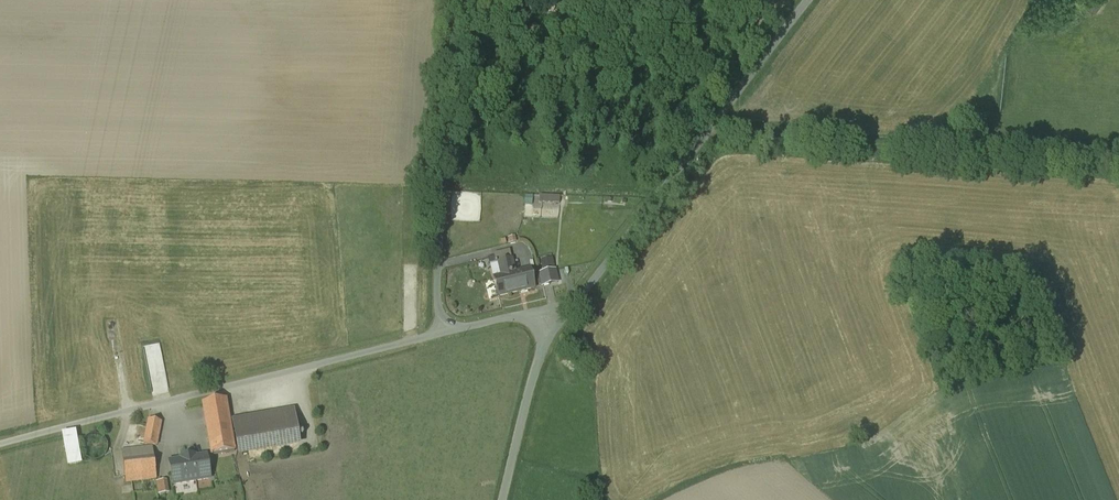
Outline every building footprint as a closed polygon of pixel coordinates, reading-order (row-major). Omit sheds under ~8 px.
[(1087,4),(1096,11),(1104,0),(1090,0),(1087,4)] [(496,263),(512,259),(510,251),(494,255),(496,263)] [(498,297),(535,289),(530,270),(515,274),(512,259),(496,263),(490,265),(498,297)] [(547,272),(542,273),(539,274),(543,287),(550,285),(547,272)] [(149,346),(153,394),(168,393),(164,345),(149,346)] [(235,452),(226,400),(202,404),(211,456),(235,452)] [(294,410),(233,421),(239,458),(300,447),(294,410)] [(162,423),(149,420),(144,444),(156,447),(162,423)] [(76,432),(61,434),(68,468),(82,465),(76,435),(76,432)] [(82,453),(83,455),(85,458),(88,460),(91,461),(94,462),(97,461),(100,460),(103,458),(105,456),(107,453),(108,450),(108,447),(107,444),(106,441),(104,439),(101,437),(98,436),(95,435),(92,435),(89,436),(86,438),(84,440),(82,443),(81,446),(81,449),(82,453)] [(153,452),(122,456),(123,457),(126,483),(131,482),(156,479),(153,452)] [(169,463),(173,486),(210,479),(206,457),(195,458),(195,456),(180,459),(181,461),(169,463)] [(163,482),(157,483),(159,495),(165,494),(163,482)]
